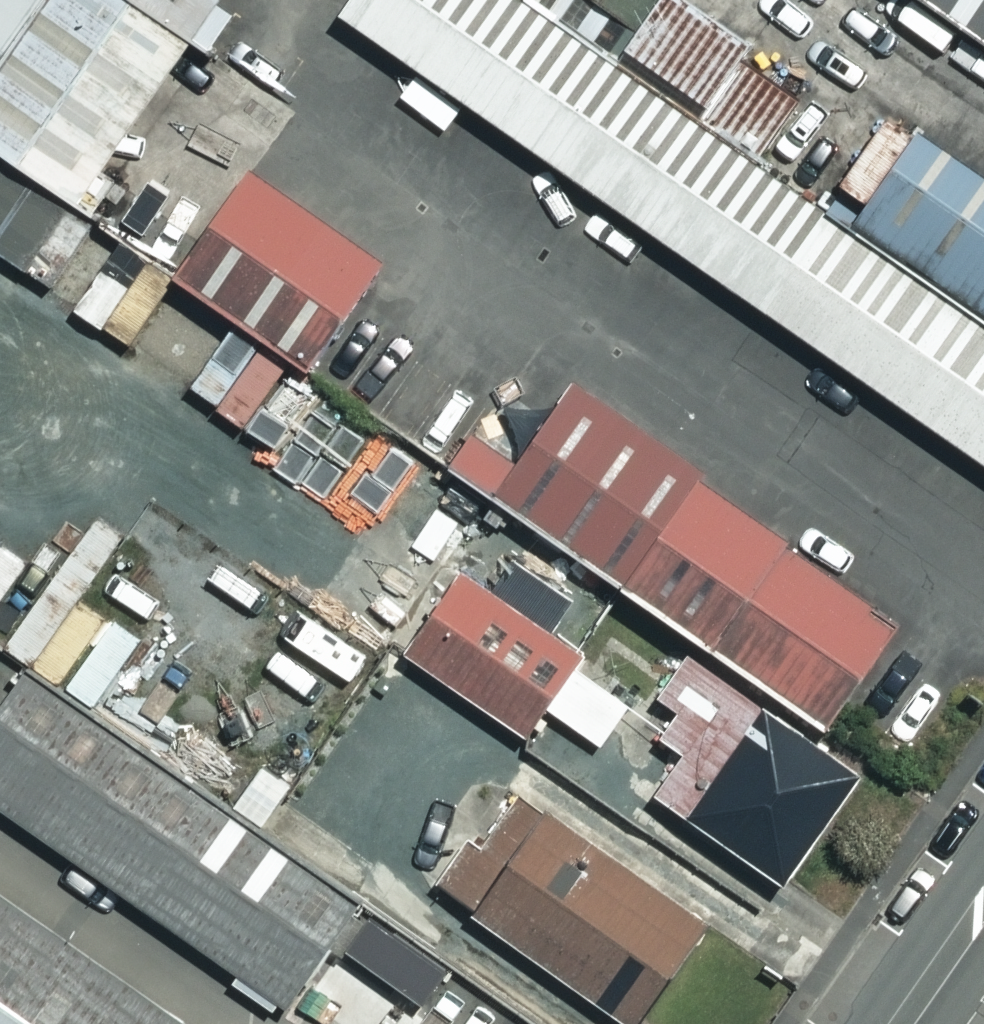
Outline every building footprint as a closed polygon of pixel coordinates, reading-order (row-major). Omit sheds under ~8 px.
[(25,0),(0,0),(0,37),(25,0)] [(764,308),(834,210),(534,0),(342,0),(337,8),(764,308)] [(983,93),(983,0),(851,0),(983,93)] [(842,216),(934,282),(983,318),(983,178),(908,124),(842,216)] [(173,269),(306,365),(386,255),(253,159),(173,269)] [(983,506),(983,318),(934,282),(844,406),(983,506)] [(484,492),(615,582),(690,473),(559,383),(484,492)] [(487,500),(444,470),(402,531),(445,561),(487,500)] [(684,629),(820,722),(895,613),(690,473),(615,582),(684,629)] [(580,646),(454,566),(393,661),(519,741),(580,646)] [(639,796),(766,883),(858,749),(820,722),(684,629),(640,693),(665,710),(645,738),(668,754),(639,796)] [(19,663),(0,691),(0,820),(267,1002),(346,887),(19,663)] [(628,1023),(631,1023),(704,921),(522,793),(448,897),(628,1023)] [(0,901),(0,1023),(179,1023),(0,901)]
